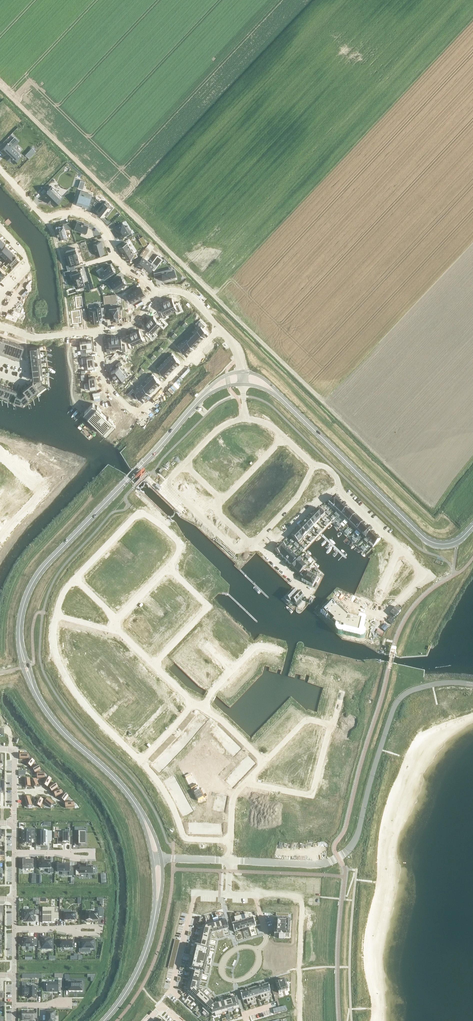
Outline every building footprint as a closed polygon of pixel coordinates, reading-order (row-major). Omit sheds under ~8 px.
[(8,143),(1,150),(4,153),(5,154),(5,155),(10,160),(14,156),(17,159),(20,156),(20,155),(17,153),(15,151),(15,150),(12,148),(13,146),(12,145),(13,143),(14,142),(15,142),(16,141),(17,140),(14,137),(8,143)] [(44,188),(41,191),(43,194),(44,194),(43,195),(44,195),(47,198),(46,199),(50,203),(50,202),(51,202),(54,205),(57,202),(58,202),(62,197),(52,186),(51,187),(47,191),(46,190),(44,188)] [(79,193),(76,204),(88,208),(91,197),(79,193)] [(101,201),(96,207),(98,208),(99,209),(97,211),(104,216),(105,215),(106,216),(106,215),(111,210),(110,209),(110,208),(112,206),(105,201),(103,203),(101,201)] [(60,226),(56,227),(57,231),(58,234),(59,239),(67,236),(65,229),(71,228),(70,223),(65,225),(65,222),(59,224),(60,226)] [(77,222),(74,229),(88,234),(89,237),(93,236),(92,230),(87,228),(88,226),(77,222)] [(122,223),(115,227),(117,231),(116,232),(120,238),(126,235),(127,237),(133,234),(131,231),(128,226),(126,227),(125,227),(122,223)] [(97,243),(93,244),(96,255),(104,253),(101,241),(97,243)] [(127,243),(120,247),(127,258),(130,256),(131,259),(137,256),(135,252),(133,253),(127,243)] [(8,247),(5,245),(0,250),(0,253),(1,254),(8,247)] [(8,247),(1,254),(4,257),(11,250),(8,247)] [(75,248),(66,251),(70,265),(67,266),(68,270),(75,268),(74,264),(80,263),(75,248)] [(7,259),(13,252),(11,250),(4,257),(7,259)] [(7,259),(9,262),(16,255),(13,252),(7,259)] [(16,255),(9,262),(13,265),(20,258),(16,255)] [(142,257),(137,264),(142,268),(144,270),(145,270),(148,273),(152,268),(154,270),(163,259),(157,255),(151,263),(142,257)] [(102,266),(96,270),(100,276),(102,274),(105,279),(115,272),(110,265),(104,269),(102,266)] [(74,278),(70,279),(72,283),(75,282),(76,287),(85,284),(81,271),(78,272),(77,268),(72,270),(73,273),(72,274),(74,278)] [(168,269),(161,271),(162,277),(165,276),(166,281),(178,279),(176,271),(168,273),(168,269)] [(112,283),(109,285),(114,291),(116,290),(116,289),(117,290),(126,284),(121,277),(119,278),(119,277),(117,274),(112,277),(113,278),(115,281),(112,283)] [(140,287),(127,294),(131,301),(138,298),(141,296),(144,294),(140,287)] [(172,299),(166,301),(171,312),(177,310),(178,312),(181,310),(178,305),(175,306),(172,299)] [(163,302),(161,304),(164,311),(161,312),(163,318),(167,317),(166,315),(171,312),(166,301),(163,302)] [(94,309),(89,310),(91,322),(99,321),(98,317),(102,317),(101,306),(94,307),(94,309)] [(110,313),(109,313),(110,317),(111,317),(111,319),(114,318),(114,319),(119,319),(118,313),(121,312),(120,306),(117,306),(117,307),(110,308),(110,313)] [(80,310),(71,311),(72,324),(81,323),(80,310)] [(149,321),(156,328),(161,323),(164,326),(166,324),(161,320),(159,322),(153,316),(151,319),(149,320),(149,321)] [(149,321),(145,325),(150,331),(148,333),(153,338),(155,335),(152,332),(156,328),(149,321)] [(195,328),(196,328),(204,336),(206,334),(206,335),(208,333),(208,332),(203,327),(205,325),(201,321),(198,323),(199,324),(195,328)] [(192,332),(194,334),(201,340),(204,336),(196,328),(192,332)] [(139,330),(133,333),(137,342),(138,344),(144,341),(145,343),(148,342),(145,336),(142,337),(139,330)] [(130,334),(128,335),(131,343),(128,344),(131,349),(134,348),(132,344),(137,342),(133,333),(130,334)] [(194,334),(191,337),(197,343),(201,340),(194,334)] [(20,359),(24,346),(0,337),(0,352),(20,359)] [(115,338),(116,349),(122,348),(122,351),(125,351),(125,345),(122,345),(121,337),(118,337),(115,337),(115,338)] [(187,341),(194,347),(197,343),(191,337),(187,341)] [(109,346),(106,347),(107,353),(110,352),(110,351),(116,350),(116,349),(115,338),(108,338),(109,346)] [(157,349),(163,342),(161,340),(155,346),(157,349)] [(183,344),(190,351),(194,347),(187,341),(186,340),(183,344)] [(91,341),(80,342),(80,348),(85,347),(86,352),(88,352),(93,351),(91,341)] [(182,343),(178,347),(186,355),(190,351),(183,344),(182,343)] [(172,353),(168,357),(176,365),(180,361),(172,353)] [(93,356),(81,358),(82,364),(87,363),(87,368),(90,368),(94,367),(93,356)] [(168,357),(164,361),(173,369),(176,365),(168,357)] [(117,367),(111,372),(115,377),(125,369),(124,370),(120,366),(123,364),(121,361),(116,365),(117,367)] [(164,361),(161,364),(169,372),(173,369),(164,361)] [(161,364),(157,368),(165,376),(169,372),(161,364)] [(125,369),(115,377),(115,378),(117,380),(119,382),(125,377),(127,380),(132,376),(130,373),(128,374),(125,369)] [(42,373),(33,374),(33,375),(33,380),(36,380),(36,381),(36,382),(42,384),(42,379),(43,379),(42,373)] [(152,374),(148,378),(156,385),(160,382),(152,374)] [(89,383),(84,384),(85,390),(97,388),(95,377),(91,378),(89,378),(89,383)] [(145,381),(146,383),(147,383),(153,389),(156,385),(148,378),(145,381)] [(33,382),(28,386),(34,393),(39,389),(38,388),(42,384),(36,382),(35,383),(34,384),(33,382)] [(143,386),(143,387),(149,393),(153,389),(147,383),(146,383),(143,386)] [(138,388),(138,389),(146,396),(149,393),(143,387),(143,386),(141,385),(138,388)] [(6,386),(3,395),(8,397),(12,388),(6,386)] [(28,386),(23,389),(25,392),(29,397),(34,393),(28,386)] [(12,388),(8,397),(14,399),(16,393),(17,390),(12,388)] [(133,391),(130,393),(135,398),(137,395),(142,400),(142,401),(145,398),(144,398),(146,396),(138,389),(138,388),(137,388),(133,392),(133,391)] [(25,392),(21,395),(22,402),(29,397),(25,392)] [(16,393),(14,399),(22,402),(21,395),(16,393)] [(93,403),(84,412),(88,415),(87,417),(91,421),(92,419),(96,423),(99,427),(98,428),(102,432),(103,430),(107,434),(116,425),(112,422),(113,421),(109,417),(108,418),(100,411),(101,410),(97,406),(96,407),(93,403)] [(241,429),(241,434),(243,434),(243,438),(253,438),(253,431),(249,431),(249,427),(243,427),(243,429),(241,429)] [(228,431),(223,435),(228,443),(226,444),(228,446),(229,445),(230,446),(234,444),(236,447),(238,445),(235,436),(233,437),(232,437),(228,431)] [(263,434),(257,440),(259,442),(264,447),(268,443),(269,444),(272,441),(271,440),(273,438),(268,434),(265,437),(263,434)] [(217,442),(213,447),(216,450),(215,451),(219,454),(219,453),(221,455),(224,453),(225,454),(229,450),(225,446),(223,448),(217,442)] [(285,448),(278,455),(282,459),(288,452),(285,448)] [(282,459),(285,462),(292,456),(288,453),(289,452),(288,452),(282,459)] [(201,456),(194,463),(198,467),(205,460),(201,456)] [(292,456),(285,462),(289,465),(295,459),(292,456)] [(295,459),(289,465),(292,469),(299,462),(295,459)] [(205,460),(198,467),(202,470),(208,464),(205,460)] [(299,462),(292,469),(296,472),(295,472),(296,472),(302,466),(302,465),(299,462)] [(208,464),(202,470),(205,473),(211,467),(208,464)] [(296,472),(300,476),(306,469),(302,465),(302,466),(296,472)] [(211,467),(205,473),(209,477),(215,471),(211,467)] [(0,475),(3,479),(10,472),(6,469),(0,475)] [(232,470),(229,474),(235,481),(239,477),(232,470)] [(10,472),(3,479),(7,482),(14,476),(10,472)] [(229,474),(225,478),(231,485),(235,481),(229,474)] [(225,478),(221,482),(227,488),(231,485),(225,478)] [(320,480),(310,491),(314,494),(324,484),(323,483),(324,483),(324,482),(324,481),(323,481),(323,480),(322,480),(322,481),(321,481),(320,480)] [(221,482),(217,486),(224,492),(227,488),(221,482)] [(17,487),(20,491),(21,491),(21,492),(22,493),(27,488),(21,483),(17,487)] [(246,484),(243,487),(249,493),(253,490),(246,484)] [(287,485),(283,489),(284,489),(290,495),(294,492),(287,485)] [(243,487),(239,490),(246,497),(249,493),(243,487)] [(27,488),(22,493),(27,497),(31,493),(27,488)] [(283,489),(280,493),(286,499),(290,495),(290,496),(290,495),(284,489),(283,489)] [(239,490),(236,494),(243,500),(246,497),(239,490)] [(21,491),(17,495),(24,501),(27,497),(22,493),(21,492),(21,491)] [(280,493),(276,497),(283,503),(286,499),(280,493)] [(17,495),(14,498),(20,505),(24,501),(17,495)] [(329,503),(328,504),(332,509),(340,501),(336,496),(329,503)] [(276,497),(272,501),(279,507),(283,503),(276,497)] [(14,498),(10,502),(17,508),(20,505),(14,498)] [(272,501),(269,505),(275,511),(279,507),(272,501)] [(340,501),(332,509),(336,513),(344,505),(340,501)] [(10,502),(6,507),(12,513),(17,508),(10,502)] [(232,502),(223,512),(227,516),(236,506),(232,502)] [(265,508),(271,515),(272,515),(272,514),(275,511),(269,505),(265,508)] [(344,505),(336,513),(340,516),(348,508),(344,505)] [(236,506),(227,516),(231,520),(240,510),(236,506)] [(6,507),(1,511),(8,518),(12,513),(6,507)] [(265,508),(261,512),(268,519),(272,515),(271,515),(265,508)] [(318,508),(314,513),(321,519),(322,521),(326,516),(326,515),(319,508),(318,508)] [(348,508),(340,516),(344,520),(345,520),(344,520),(352,512),(348,508)] [(240,510),(231,520),(233,522),(235,523),(244,514),(240,510)] [(352,512),(344,520),(345,520),(348,523),(349,522),(355,516),(352,512)] [(314,513),(311,517),(317,523),(321,519),(314,513)] [(244,514),(235,523),(239,527),(240,526),(246,520),(248,518),(244,514)] [(348,523),(348,524),(352,528),(359,520),(355,516),(349,522),(348,523)] [(311,517),(307,521),(313,527),(317,523),(311,517)] [(140,518),(135,523),(143,531),(149,526),(140,518)] [(246,520),(240,526),(243,530),(250,523),(246,520)] [(359,520),(352,528),(356,531),(363,523),(359,520)] [(307,521),(303,525),(310,532),(311,531),(310,531),(313,527),(307,521)] [(250,523),(243,530),(247,533),(246,533),(247,533),(253,527),(253,526),(250,523)] [(363,523),(356,531),(360,534),(360,535),(361,534),(367,527),(363,523)] [(299,528),(307,535),(310,532),(303,525),(300,528),(299,528)] [(247,533),(251,537),(257,530),(253,526),(253,527),(247,533)] [(367,527),(361,534),(365,538),(372,531),(369,528),(369,529),(367,527)] [(297,531),(295,533),(303,540),(307,535),(299,528),(296,531),(297,531)] [(152,529),(147,534),(154,541),(159,536),(152,529)] [(372,531),(365,538),(369,542),(370,542),(376,536),(372,532),(372,531)] [(295,533),(291,537),(298,543),(299,544),(303,540),(295,533)] [(123,535),(119,539),(126,545),(129,541),(123,535)] [(164,535),(157,542),(162,546),(168,539),(164,535)] [(369,542),(368,543),(373,548),(380,540),(376,536),(370,542),(369,542)] [(119,539),(116,542),(122,548),(126,545),(119,539)] [(168,539),(162,546),(166,551),(173,544),(168,539)] [(116,542),(113,546),(119,552),(122,548),(116,542)] [(382,542),(377,548),(380,551),(379,554),(387,558),(387,557),(388,558),(390,553),(389,552),(391,551),(382,542)] [(276,549),(275,551),(279,555),(287,548),(286,547),(282,543),(278,547),(276,549)] [(287,548),(279,555),(280,555),(284,559),(291,551),(287,547),(286,547),(287,548)] [(291,551),(284,559),(287,562),(294,556),(295,555),(291,551)] [(158,556),(153,560),(160,567),(165,562),(158,556)] [(294,556),(287,562),(291,566),(297,560),(297,559),(294,556)] [(297,560),(291,566),(294,569),(296,570),(303,563),(302,563),(298,559),(297,559),(297,560)] [(153,560),(149,565),(156,572),(160,567),(153,560)] [(377,561),(374,568),(385,572),(388,566),(377,561)] [(303,563),(296,570),(300,574),(307,566),(303,562),(302,563),(303,563)] [(90,571),(83,577),(88,582),(95,575),(94,574),(100,567),(96,563),(89,570),(90,571)] [(374,568),(372,574),(383,579),(385,572),(374,568)] [(145,569),(142,573),(148,579),(152,576),(145,569)] [(304,571),(300,575),(303,578),(302,581),(307,584),(312,575),(312,574),(307,571),(306,572),(304,571)] [(142,573),(139,576),(145,582),(148,579),(142,573)] [(372,574),(369,580),(380,585),(383,579),(372,574)] [(312,575),(307,584),(313,587),(315,582),(317,584),(319,580),(312,575)] [(139,576),(136,579),(142,585),(145,582),(139,576)] [(167,576),(161,582),(164,585),(170,578),(167,576)] [(170,578),(164,585),(166,588),(173,581),(170,578)] [(136,579),(133,582),(139,589),(142,585),(136,579)] [(369,580),(367,586),(377,591),(380,585),(369,580)] [(173,581),(166,588),(169,591),(176,584),(173,581)] [(133,582),(129,586),(136,592),(139,589),(133,582)] [(217,583),(216,590),(228,591),(229,584),(223,584),(224,582),(220,582),(220,583),(217,583)] [(176,584),(169,591),(173,594),(179,587),(176,584)] [(103,585),(96,592),(100,595),(106,588),(103,585)] [(129,586),(126,589),(133,595),(136,592),(129,586)] [(367,586),(364,592),(375,597),(377,591),(367,586)] [(106,588),(100,595),(103,598),(109,592),(106,588)] [(126,589),(123,592),(130,598),(133,595),(126,589)] [(152,590),(145,597),(151,602),(157,595),(152,590)] [(287,594),(283,598),(288,604),(291,601),(299,592),(297,590),(295,592),(293,590),(289,595),(287,594)] [(71,592),(66,610),(78,612),(81,603),(78,603),(80,594),(71,592)] [(109,592),(103,598),(106,601),(113,595),(109,592)] [(299,592),(291,601),(297,607),(302,602),(300,600),(303,596),(299,592)] [(364,592),(361,598),(372,603),(375,597),(364,592)] [(113,595),(106,601),(110,604),(116,598),(113,595)] [(116,598),(110,604),(113,608),(119,601),(116,598)] [(193,600),(185,608),(191,613),(198,605),(193,600)] [(119,601),(113,608),(116,611),(123,604),(119,601)] [(332,601),(321,613),(326,618),(327,617),(338,627),(338,628),(337,628),(337,629),(337,630),(337,631),(338,631),(338,632),(339,632),(340,632),(341,632),(342,632),(360,636),(361,636),(362,636),(363,635),(363,634),(364,634),(364,633),(363,633),(363,632),(363,631),(362,631),(362,630),(361,630),(364,621),(363,621),(353,618),(353,617),(353,616),(352,616),(352,615),(351,615),(350,615),(349,615),(349,616),(348,617),(338,607),(332,601)] [(180,609),(176,613),(182,619),(186,615),(180,609)] [(215,609),(208,616),(213,621),(220,613),(215,609)] [(176,613),(172,617),(178,623),(182,619),(176,613)] [(220,613),(213,621),(217,625),(224,618),(220,613)] [(126,617),(120,625),(126,630),(132,622),(126,617)] [(224,618),(217,625),(221,629),(228,622),(224,618)] [(167,621),(162,626),(170,632),(174,628),(167,621)] [(228,622),(221,629),(226,633),(233,626),(228,622)] [(63,623),(61,629),(68,631),(67,635),(73,637),(74,633),(71,632),(73,625),(63,623)] [(162,626),(158,630),(165,637),(170,632),(162,626)] [(233,626),(226,633),(230,637),(237,630),(233,626)] [(137,627),(130,633),(141,643),(147,637),(137,627)] [(203,630),(196,637),(200,641),(207,634),(203,630)] [(237,630),(230,637),(234,641),(241,634),(237,630)] [(98,632),(96,641),(103,643),(104,641),(105,634),(98,632)] [(241,634),(234,641),(239,646),(245,638),(241,634)] [(113,636),(109,642),(113,646),(118,641),(113,636)] [(196,637),(190,644),(193,648),(200,641),(196,637)] [(245,638),(239,646),(243,650),(250,643),(245,638)] [(113,646),(112,646),(117,651),(124,644),(119,639),(118,641),(113,646)] [(70,640),(60,641),(61,648),(68,647),(69,651),(75,650),(74,646),(71,647),(70,640)] [(153,641),(146,649),(151,654),(159,646),(153,641)] [(117,651),(121,655),(128,648),(124,644),(117,651)] [(128,648),(121,655),(125,659),(132,651),(128,648)] [(182,649),(176,656),(179,658),(185,652),(182,649)] [(132,651),(125,659),(129,662),(135,655),(132,651)] [(261,652),(256,658),(261,663),(265,658),(263,651),(262,651),(261,652)] [(263,651),(265,658),(270,660),(272,653),(264,651),(263,651)] [(185,652),(179,658),(181,661),(188,655),(185,652)] [(270,660),(269,663),(276,665),(278,654),(272,653),(270,660)] [(278,654),(276,665),(282,666),(284,656),(278,654)] [(72,655),(63,659),(67,665),(73,662),(75,666),(80,663),(78,659),(75,661),(72,655)] [(135,655),(129,662),(133,666),(139,659),(135,655)] [(188,655),(181,661),(184,664),(190,657),(188,655)] [(190,657),(184,664),(187,666),(193,660),(190,657)] [(295,659),(292,669),(298,670),(301,660),(295,659)] [(193,660),(187,666),(189,669),(196,662),(193,660)] [(301,660),(298,670),(304,672),(307,662),(301,660)] [(141,661),(134,667),(137,670),(139,672),(140,672),(146,666),(143,663),(141,661)] [(307,662),(304,672),(310,674),(313,663),(307,662)] [(198,663),(191,669),(194,672),(200,666),(198,663)] [(77,672),(72,675),(75,679),(83,674),(80,670),(82,668),(80,665),(75,669),(77,672)] [(146,666),(140,672),(143,676),(150,669),(146,665),(146,666)] [(249,665),(245,669),(252,676),(256,672),(249,665)] [(200,666),(194,672),(197,675),(203,668),(200,666)] [(203,668),(197,675),(199,677),(205,671),(203,668)] [(150,669),(143,676),(147,679),(153,673),(154,672),(150,669)] [(245,669),(240,674),(248,681),(252,676),(245,669)] [(205,671),(199,677),(202,680),(208,673),(205,671)] [(147,679),(147,680),(149,682),(152,684),(150,687),(152,689),(157,684),(155,682),(158,678),(156,675),(153,673),(147,679)] [(208,673),(202,680),(204,682),(211,676),(208,673)] [(83,674),(75,679),(78,684),(82,681),(84,684),(90,680),(88,677),(86,679),(83,674)] [(211,676),(204,682),(207,685),(213,678),(211,676)] [(235,679),(231,683),(238,690),(243,684),(237,678),(236,680),(235,679)] [(87,687),(82,691),(86,695),(94,689),(90,685),(92,683),(90,681),(85,685),(87,687)] [(157,684),(152,689),(155,692),(156,690),(160,694),(161,694),(167,687),(162,683),(160,686),(157,684)] [(231,683),(227,687),(234,694),(238,690),(231,683)] [(161,694),(160,694),(164,698),(163,699),(165,701),(171,696),(168,694),(171,691),(167,687),(161,694)] [(227,687),(223,691),(230,698),(234,694),(227,687)] [(94,689),(86,695),(89,699),(93,696),(95,699),(101,695),(99,692),(97,693),(94,689)] [(327,690),(325,696),(335,699),(336,693),(327,690)] [(223,691),(219,695),(225,702),(230,698),(223,691)] [(325,696),(323,702),(333,705),(335,699),(325,696)] [(100,699),(94,705),(98,709),(104,702),(100,699)] [(154,701),(150,705),(151,706),(156,711),(160,707),(154,701)] [(104,702),(98,709),(101,713),(108,706),(104,702)] [(323,702),(322,708),(331,711),(333,705),(323,702)] [(294,706),(290,711),(297,718),(302,713),(294,706)] [(322,708),(320,714),(330,717),(331,711),(322,708)] [(112,710),(106,717),(109,721),(116,714),(112,710)] [(290,711),(286,715),(293,722),(297,718),(290,711)] [(199,714),(197,716),(205,722),(207,719),(200,713),(199,714)] [(116,714),(109,721),(113,724),(120,718),(116,714)] [(142,714),(139,717),(144,723),(148,719),(143,714),(142,714)] [(197,716),(195,719),(202,725),(205,722),(197,716)] [(136,719),(132,723),(139,729),(142,725),(136,719)] [(195,719),(191,724),(198,730),(202,725),(195,719)] [(281,720),(277,725),(284,732),(288,727),(281,720)] [(132,723),(129,727),(135,733),(139,729),(132,723)] [(191,724),(187,729),(194,735),(198,730),(191,724)] [(277,725),(272,729),(280,736),(284,732),(277,725)] [(211,733),(215,738),(222,731),(217,726),(217,727),(214,730),(211,733)] [(129,727),(125,730),(132,736),(135,733),(129,727)] [(187,729),(183,733),(190,739),(194,735),(187,729)] [(125,730),(122,734),(128,740),(132,736),(125,730)] [(310,730),(308,739),(320,742),(323,733),(310,730)] [(222,731),(215,738),(220,742),(227,735),(222,731)] [(181,735),(179,738),(186,745),(190,739),(183,733),(182,734),(181,735)] [(268,734),(263,738),(271,746),(275,741),(268,734)] [(227,735),(220,742),(224,746),(231,740),(227,735)] [(263,738),(261,741),(268,748),(271,746),(263,738)] [(177,740),(174,743),(181,749),(184,746),(177,740)] [(231,740),(224,746),(229,751),(236,744),(231,740)] [(261,741),(257,746),(264,753),(268,748),(261,741)] [(174,743),(171,745),(178,752),(181,749),(174,743)] [(236,744),(229,751),(234,755),(235,754),(237,752),(240,749),(240,748),(236,744)] [(306,744),(305,751),(315,754),(317,747),(306,744)] [(171,745),(169,748),(176,755),(178,752),(171,745)] [(169,748),(166,751),(173,758),(176,755),(169,748)] [(166,751),(163,754),(170,760),(173,758),(166,751)] [(305,751),(303,758),(313,761),(315,754),(305,751)] [(163,754),(160,757),(167,763),(170,760),(163,754)] [(160,757),(158,759),(165,766),(167,763),(160,757)] [(248,757),(245,759),(252,766),(255,763),(248,757)] [(303,758),(301,765),(311,768),(313,761),(303,758)] [(27,764),(31,767),(30,767),(31,768),(35,762),(31,759),(27,764),(27,765),(27,764)] [(158,759),(155,762),(162,769),(165,766),(158,759)] [(245,759),(243,762),(250,769),(252,766),(245,759)] [(155,762),(152,765),(159,772),(162,769),(155,762)] [(243,762),(238,767),(245,773),(250,769),(243,762)] [(33,769),(36,773),(35,773),(35,774),(41,770),(38,766),(32,769),(33,769)] [(238,767),(234,771),(241,778),(245,773),(238,767)] [(234,771),(230,776),(237,782),(241,778),(234,771)] [(302,774),(301,780),(310,782),(312,776),(302,774)] [(174,776),(165,781),(167,784),(176,780),(174,776)] [(230,776),(225,780),(232,787),(237,782),(230,776)] [(47,788),(52,780),(47,777),(43,785),(43,786),(43,785),(47,787),(47,788)] [(176,780),(167,784),(169,788),(177,783),(176,780)] [(301,780),(299,786),(309,788),(310,782),(301,780)] [(49,788),(52,792),(51,792),(52,792),(58,788),(55,783),(49,788)] [(177,783),(169,788),(171,791),(179,787),(177,783)] [(64,802),(69,797),(64,794),(60,799),(61,799),(65,801),(64,802)] [(183,794),(174,798),(176,802),(185,797),(183,794)] [(185,797),(176,802),(178,805),(187,801),(185,797)] [(36,805),(40,807),(40,808),(44,800),(39,798),(36,806),(36,805)] [(50,807),(53,803),(54,804),(48,799),(45,803),(51,808),(50,807)] [(187,801),(178,805),(180,809),(188,804),(187,801)] [(188,804),(180,809),(182,812),(190,807),(188,804)] [(190,807),(182,812),(183,816),(192,811),(190,807)] [(75,827),(75,836),(79,836),(79,846),(86,846),(86,833),(79,833),(79,828),(75,827)] [(23,832),(23,844),(31,844),(31,840),(35,840),(35,829),(28,829),(28,832),(23,832)] [(55,832),(55,838),(58,838),(58,844),(65,844),(65,843),(70,843),(70,830),(65,830),(65,832),(55,832)] [(41,845),(47,845),(47,841),(51,841),(51,832),(41,832),(41,845)] [(23,870),(34,870),(34,860),(23,860),(23,870)] [(39,862),(39,866),(40,866),(40,870),(48,870),(48,873),(50,873),(50,874),(54,874),(54,868),(51,868),(51,862),(44,862),(44,861),(40,861),(40,862),(39,862)] [(64,863),(64,864),(63,864),(63,863),(62,863),(62,864),(58,864),(58,872),(69,872),(69,876),(74,876),(74,868),(70,868),(70,864),(65,864),(65,863),(64,863)] [(80,870),(76,870),(76,876),(79,876),(79,874),(80,874),(93,874),(93,866),(88,866),(88,865),(84,865),(84,866),(80,866),(80,870)] [(43,923),(55,923),(55,920),(59,920),(59,908),(43,908),(43,923)] [(87,922),(92,922),(92,921),(99,921),(99,917),(103,917),(103,909),(98,909),(98,913),(87,913),(87,916),(86,916),(86,921),(87,921),(87,922)] [(24,920),(27,920),(27,922),(34,922),(34,911),(24,911),(24,916),(23,916),(23,920),(24,920)] [(76,914),(71,914),(65,914),(65,911),(61,911),(61,918),(65,918),(65,922),(76,922),(76,920),(77,920),(77,916),(76,916),(76,914)] [(246,920),(248,928),(255,926),(253,918),(250,919),(248,914),(244,915),(246,920)] [(237,917),(241,930),(248,928),(246,920),(243,921),(241,916),(237,917)] [(241,930),(237,917),(234,918),(236,923),(232,924),(234,932),(235,932),(241,930)] [(217,933),(214,924),(213,921),(206,923),(207,926),(204,927),(212,934),(217,933)] [(228,929),(226,921),(220,923),(222,931),(228,929)] [(275,922),(275,926),(275,931),(275,932),(275,936),(274,936),(275,936),(279,937),(280,937),(284,937),(285,937),(289,937),(290,937),(289,937),(290,933),(290,932),(290,927),(290,923),(290,922),(286,922),(285,922),(280,922),(276,921),(275,921),(275,922)] [(222,931),(220,923),(214,924),(217,933),(222,931)] [(210,939),(212,934),(204,927),(203,930),(200,930),(199,936),(202,937),(210,939)] [(34,938),(28,938),(28,940),(23,940),(23,947),(34,947),(34,946),(37,946),(37,940),(34,940),(34,938)] [(48,939),(48,938),(42,938),(42,942),(38,942),(38,949),(42,949),(53,949),(53,939),(48,939)] [(180,941),(175,940),(174,943),(174,945),(173,947),(172,952),(172,954),(171,956),(170,962),(169,963),(169,966),(168,968),(173,970),(180,941)] [(69,949),(69,948),(73,948),(73,941),(61,941),(61,948),(64,948),(64,949),(69,949)] [(82,950),(90,950),(95,950),(95,941),(82,941),(82,946),(79,946),(79,953),(82,953),(82,950)] [(196,947),(193,959),(190,971),(193,972),(194,972),(202,974),(205,975),(207,963),(210,951),(208,950),(199,948),(196,947)] [(66,980),(66,988),(69,988),(69,992),(82,992),(82,983),(69,983),(69,980),(66,980)] [(279,982),(276,983),(276,984),(276,985),(277,987),(277,988),(278,991),(279,992),(278,992),(279,993),(280,993),(280,992),(281,992),(282,992),(284,991),(286,991),(287,990),(288,990),(288,989),(287,988),(287,986),(286,984),(286,982),(285,982),(285,981),(285,980),(284,980),(283,981),(281,981),(279,982)] [(58,981),(58,984),(47,984),(47,987),(47,988),(47,992),(58,992),(58,986),(62,986),(62,981),(58,981)] [(189,990),(189,993),(198,990),(200,985),(191,983),(188,982),(186,989),(189,990)] [(27,983),(23,983),(23,996),(29,996),(29,999),(36,999),(36,988),(29,988),(29,989),(27,989),(27,983)] [(268,984),(261,986),(265,999),(268,998),(267,993),(270,992),(268,984)] [(254,988),(256,996),(260,995),(261,1000),(265,999),(261,986),(254,988)] [(256,996),(254,988),(247,990),(249,998),(251,1003),(255,1002),(253,997),(256,996)] [(202,993),(198,990),(189,993),(191,995),(189,997),(194,1002),(196,1000),(202,993)] [(243,1000),(246,999),(248,1004),(251,1003),(249,998),(247,990),(240,992),(242,1000),(243,1000)] [(202,993),(196,1000),(200,1004),(206,997),(202,993)] [(206,997),(200,1004),(204,1008),(210,1001),(206,997)] [(239,1007),(236,998),(230,1000),(233,1008),(239,1007)] [(233,1008),(230,1000),(225,1001),(227,1010),(233,1008)] [(204,1008),(212,1015),(214,1005),(210,1001),(204,1008)] [(227,1010),(225,1001),(219,1003),(222,1012),(227,1010)] [(212,1015),(222,1012),(219,1003),(214,1005),(212,1015)] [(55,1013),(47,1013),(47,1020),(55,1020),(55,1013)]
